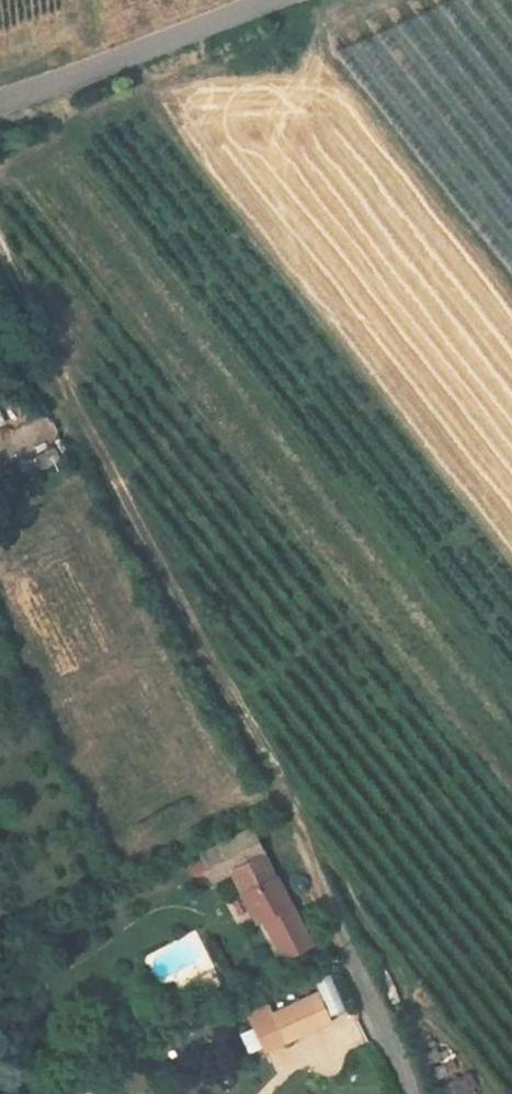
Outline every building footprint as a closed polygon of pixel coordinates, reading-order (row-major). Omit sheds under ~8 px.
[(252,829),(200,855),(214,882),(232,873),(254,917),(261,913),(264,920),(284,957),(311,945),(277,878),(275,880),(264,857),(266,856),(252,829)] [(261,913),(254,917),(258,923),(264,920),(261,913)] [(273,1015),(286,1042),(330,1022),(318,995),(273,1015)] [(286,1042),(273,1015),(269,1008),(249,1017),(266,1052),(286,1042)]
